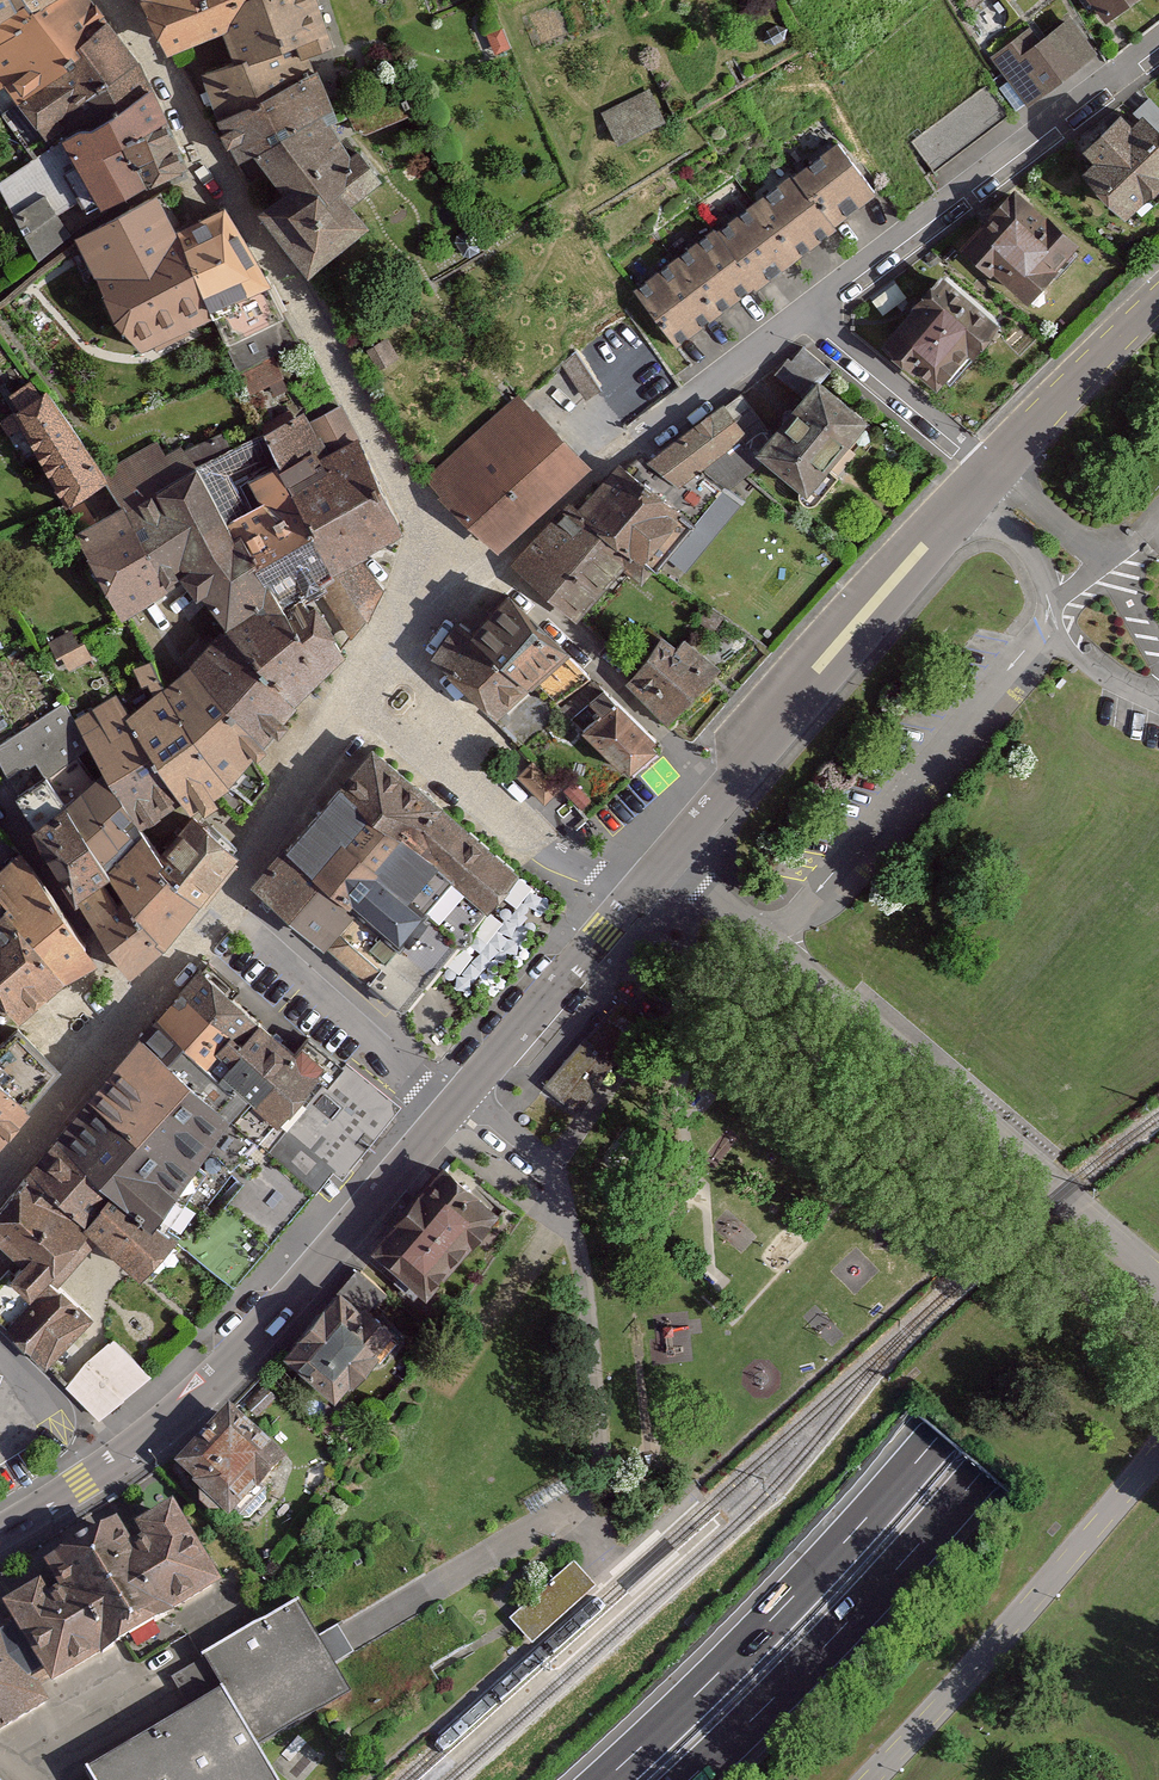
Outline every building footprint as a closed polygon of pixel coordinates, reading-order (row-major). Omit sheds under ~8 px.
[(87,0),(50,0),(25,15),(28,24),(0,41),(0,82),(0,83),(0,109),(2,112),(33,91),(102,20),(87,0)] [(7,9),(0,13),(0,41),(28,24),(25,15),(50,0),(5,0),(7,9)] [(180,56),(219,41),(229,63),(205,76),(227,122),(249,164),(262,158),(288,195),(271,213),(325,279),(387,233),(383,224),(409,202),(385,165),(343,125),(350,119),(320,68),(348,56),(324,0),(151,0),(180,56)] [(1115,21),(1138,0),(1096,0),(1115,21)] [(996,51),(1032,104),(1105,54),(1079,16),(1044,40),(1034,25),(996,51)] [(131,60),(102,20),(33,91),(2,112),(27,147),(59,126),(51,116),(131,60)] [(147,89),(131,60),(51,116),(59,126),(65,136),(75,129),(86,127),(147,89)] [(605,108),(622,142),(669,117),(651,83),(605,108)] [(913,139),(937,172),(1014,115),(989,83),(913,139)] [(147,89),(86,127),(75,129),(65,136),(0,182),(0,189),(38,261),(70,234),(57,214),(80,199),(86,211),(144,182),(121,141),(164,121),(147,89)] [(1093,172),(1142,225),(1158,209),(1158,119),(1148,130),(1133,114),(1094,149),(1105,161),(1093,172)] [(182,165),(164,121),(121,141),(144,182),(182,165)] [(646,290),(687,345),(889,195),(848,140),(646,290)] [(1020,185),(971,244),(1046,305),(1095,246),(1020,185)] [(225,211),(177,233),(159,198),(78,243),(114,321),(137,345),(212,310),(224,344),(285,316),(271,286),(225,211)] [(951,270),(893,340),(961,397),(1020,327),(951,270)] [(285,316),(224,344),(248,396),(271,385),(277,396),(288,391),(273,358),(299,346),(285,316)] [(388,340),(367,351),(377,370),(397,359),(388,340)] [(583,349),(568,356),(586,395),(601,388),(583,349)] [(862,424),(820,389),(760,457),(805,493),(862,424)] [(528,567),(578,614),(629,556),(647,572),(686,523),(663,502),(766,429),(744,395),(633,479),(623,469),(528,567)] [(105,485),(44,398),(18,412),(70,507),(105,485)] [(586,472),(522,402),(435,481),(499,551),(586,472)] [(47,777),(27,791),(140,971),(177,939),(213,895),(249,845),(206,807),(244,776),(277,741),(314,696),(360,653),(353,635),(371,620),(386,585),(370,562),(416,533),(341,405),(149,501),(157,516),(144,521),(128,507),(86,532),(133,621),(193,583),(235,627),(141,701),(109,667),(72,692),(117,765),(77,795),(60,767),(47,777)] [(476,642),(464,632),(435,664),(508,731),(573,661),(512,604),(476,642)] [(71,666),(94,655),(79,625),(56,637),(71,666)] [(631,685),(670,720),(712,675),(685,650),(676,661),(663,649),(631,685)] [(666,753),(608,696),(580,724),(638,781),(666,753)] [(0,742),(0,755),(9,773),(34,757),(47,777),(60,767),(93,743),(61,701),(0,742)] [(520,872),(372,749),(259,885),(371,978),(453,881),(488,910),(520,872)] [(534,762),(520,776),(545,802),(560,789),(534,762)] [(575,783),(565,792),(582,810),(591,801),(575,783)] [(67,976),(98,960),(20,850),(0,867),(0,897),(10,906),(67,976)] [(0,914),(0,994),(17,1016),(67,976),(10,906),(0,914)] [(199,973),(100,1088),(0,1215),(0,1236),(30,1262),(11,1283),(30,1303),(100,1238),(143,1279),(176,1244),(234,1287),(334,1174),(343,1181),(400,1107),(346,1064),(341,1069),(307,1041),(294,1058),(199,973)] [(619,998),(548,1090),(581,1116),(653,1024),(619,998)] [(0,1078),(0,1143),(33,1108),(0,1078)] [(454,1166),(383,1250),(442,1300),(513,1216),(454,1166)] [(369,1268),(288,1356),(345,1408),(427,1320),(369,1268)] [(162,1365),(65,1280),(12,1329),(103,1415),(162,1365)] [(300,1471),(237,1414),(185,1470),(248,1527),(300,1471)] [(0,1626),(0,1727),(46,1699),(35,1681),(50,1672),(53,1677),(220,1578),(172,1497),(136,1519),(143,1530),(130,1538),(116,1515),(46,1556),(64,1586),(48,1596),(39,1581),(11,1597),(21,1613),(0,1626)] [(574,1560),(509,1618),(531,1644),(596,1586),(590,1579),(574,1560)] [(87,1769),(93,1779),(279,1779),(259,1746),(351,1692),(335,1664),(354,1652),(338,1624),(318,1635),(297,1599),(170,1673),(191,1708),(87,1769)]
